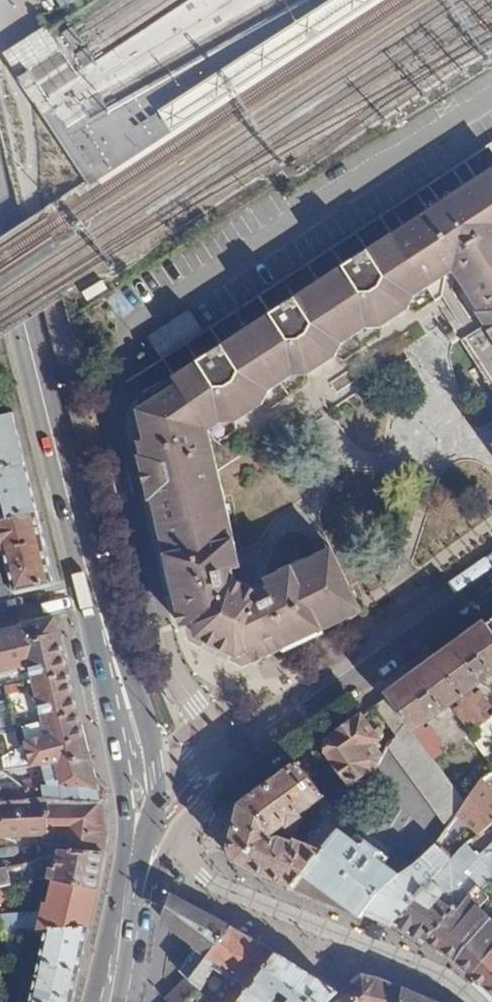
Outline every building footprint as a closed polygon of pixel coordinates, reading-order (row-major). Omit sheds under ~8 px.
[(84,0),(56,0),(64,13),(84,0)] [(160,99),(173,119),(367,0),(322,0),(160,99)] [(48,28),(26,42),(10,51),(5,54),(14,67),(19,76),(62,50),(56,41),(48,28)] [(193,638),(202,643),(230,583),(232,579),(230,570),(236,569),(232,552),(213,472),(203,432),(218,423),(230,424),(231,414),(249,403),(258,406),(264,393),(290,375),(305,376),(304,366),(319,356),(330,358),(337,345),(359,328),(377,327),(377,319),(395,307),(402,310),(405,300),(439,279),(442,272),(446,272),(450,272),(475,311),(472,313),(488,338),(491,344),(491,177),(489,179),(485,172),(149,393),(153,399),(158,418),(163,436),(139,443),(142,457),(150,455),(191,626),(193,638)] [(158,418),(153,399),(133,413),(135,426),(139,443),(163,436),(158,418)] [(12,413),(0,416),(0,469),(24,462),(12,413)] [(150,455),(142,457),(180,629),(191,626),(150,455)] [(24,462),(0,469),(0,520),(34,510),(24,462)] [(34,510),(0,520),(0,597),(52,585),(34,510)] [(321,552),(314,555),(342,607),(246,653),(251,664),(353,615),(358,613),(346,588),(327,549),(321,552)] [(256,594),(227,653),(235,658),(246,653),(342,607),(314,555),(261,582),(264,590),(256,594)] [(53,619),(20,627),(25,646),(58,638),(53,619)] [(25,646),(20,627),(0,632),(0,653),(26,646),(25,646)] [(389,700),(407,725),(436,764),(443,755),(442,745),(434,734),(428,734),(424,729),(458,705),(461,710),(458,719),(469,729),(476,728),(478,733),(491,724),(491,720),(491,719),(491,714),(491,708),(483,696),(478,698),(473,691),(491,677),(491,633),(488,627),(389,700)] [(67,674),(58,638),(25,646),(26,646),(0,653),(0,674),(27,668),(30,678),(67,674)] [(80,726),(70,686),(67,674),(30,678),(2,687),(4,698),(0,699),(0,733),(22,728),(44,722),(48,736),(80,726)] [(389,700),(375,710),(396,739),(407,725),(389,700)] [(329,743),(325,752),(351,785),(358,782),(372,771),(375,775),(383,760),(374,747),(380,742),(363,719),(329,743)] [(436,764),(407,725),(396,739),(388,749),(454,828),(459,819),(467,807),(436,764)] [(58,763),(89,755),(80,726),(48,736),(25,744),(30,767),(58,763)] [(101,801),(89,755),(58,763),(30,767),(4,770),(0,771),(0,803),(101,801)] [(299,765),(240,807),(229,849),(235,863),(257,875),(293,889),(340,832),(346,825),(324,797),(299,765)] [(359,808),(341,785),(324,797),(346,825),(359,808)] [(467,807),(459,819),(482,833),(491,825),(491,802),(480,786),(467,807)] [(104,854),(107,834),(101,801),(0,803),(0,836),(61,836),(59,849),(104,854)] [(363,916),(367,910),(379,895),(378,892),(397,877),(389,871),(382,866),(387,860),(358,837),(353,843),(340,832),(293,889),(357,914),(363,916)] [(54,880),(96,890),(104,854),(59,849),(57,856),(38,860),(42,880),(54,880)] [(397,923),(426,941),(477,891),(466,880),(444,908),(437,902),(443,892),(431,882),(441,871),(429,853),(397,877),(378,892),(379,895),(367,910),(397,923)] [(12,867),(14,879),(34,877),(33,865),(12,867)] [(7,868),(0,869),(0,888),(11,885),(7,868)] [(88,927),(96,890),(54,880),(50,904),(44,904),(44,912),(0,917),(0,922),(4,932),(45,930),(88,927)] [(491,956),(491,921),(483,913),(486,911),(475,901),(481,895),(477,891),(426,941),(451,957),(474,975),(491,956)] [(180,902),(177,900),(167,926),(163,935),(170,939),(193,952),(206,961),(232,929),(180,902)] [(39,962),(79,970),(88,927),(45,930),(39,962)] [(232,929),(206,961),(193,978),(188,982),(199,991),(217,966),(233,975),(215,1001),(242,1001),(278,956),(232,929)] [(272,1000),(276,1001),(327,1001),(335,993),(278,956),(242,1001),(271,1001),(272,1000)] [(474,975),(491,992),(491,956),(474,975)] [(79,970),(39,962),(29,1001),(72,1001),(79,970)] [(335,993),(327,1001),(401,1001),(404,989),(364,974),(339,995),(335,993)] [(199,991),(188,982),(177,993),(168,1001),(167,1001),(189,1001),(199,991)] [(404,989),(401,1001),(433,1001),(404,989)]
